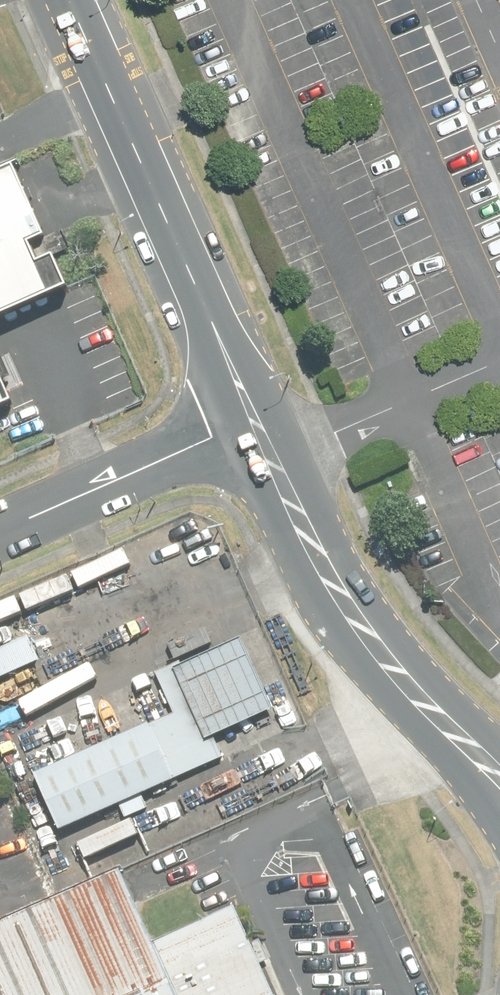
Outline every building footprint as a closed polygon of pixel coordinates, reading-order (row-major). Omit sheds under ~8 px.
[(0,180),(0,323),(75,290),(22,171),(0,180)] [(17,404),(0,365),(0,411),(17,404)] [(148,730),(172,784),(221,763),(211,739),(276,710),(244,639),(155,678),(169,711),(144,722),(148,730)] [(172,784),(148,730),(36,779),(61,833),(172,784)] [(118,868),(0,920),(0,994),(265,994),(246,953),(225,905),(194,919),(149,939),(118,868)]
